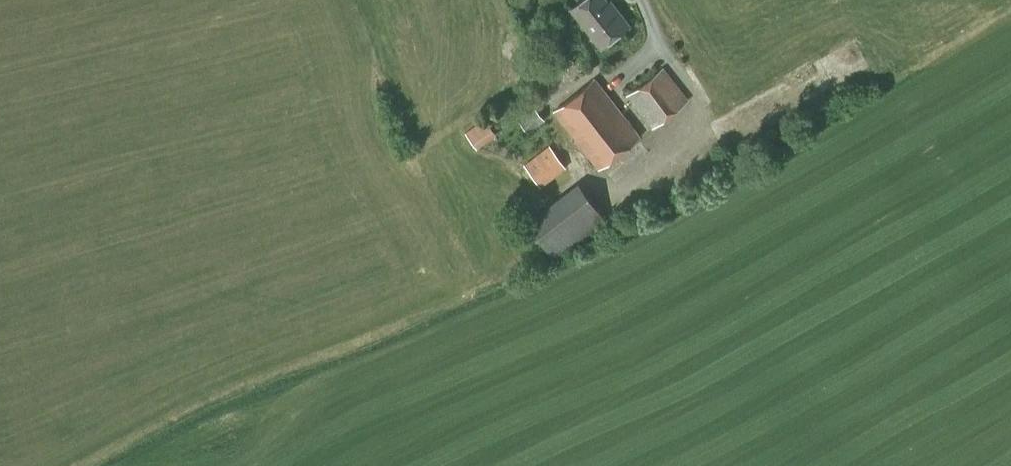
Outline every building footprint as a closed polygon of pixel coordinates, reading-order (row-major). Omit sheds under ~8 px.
[(604,0),(583,0),(571,9),(600,47),(628,26),(617,12),(615,13),(604,0)] [(652,129),(688,100),(663,67),(626,96),(652,129)] [(598,171),(641,137),(595,78),(552,111),(598,171)] [(548,113),(529,127),(536,136),(554,122),(548,113)] [(476,149),(496,135),(484,118),(464,133),(476,149)] [(565,168),(548,146),(523,164),(540,187),(565,168)] [(555,261),(607,221),(577,183),(525,223),(555,261)]
